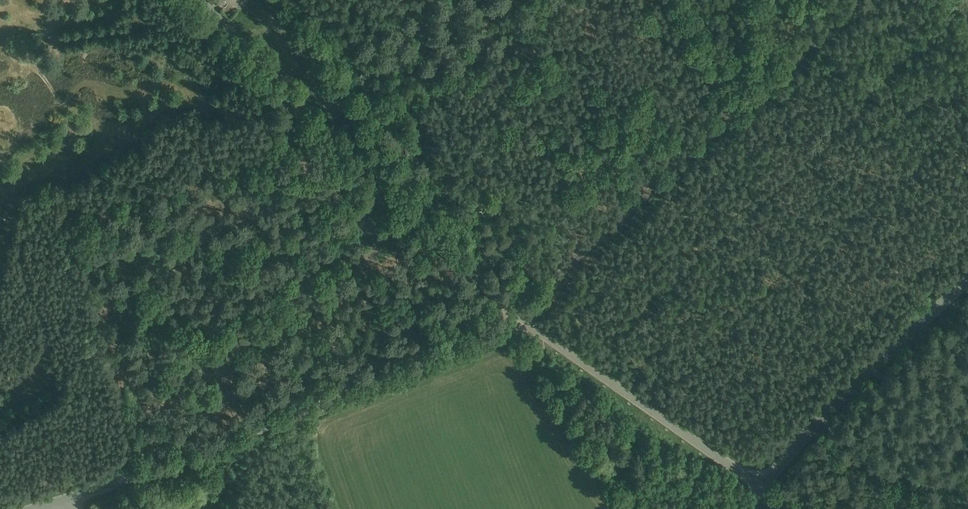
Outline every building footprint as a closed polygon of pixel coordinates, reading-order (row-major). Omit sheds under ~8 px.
[(153,209),(144,212),(145,218),(155,215),(153,209)] [(140,210),(130,212),(132,219),(142,217),(140,210)]
